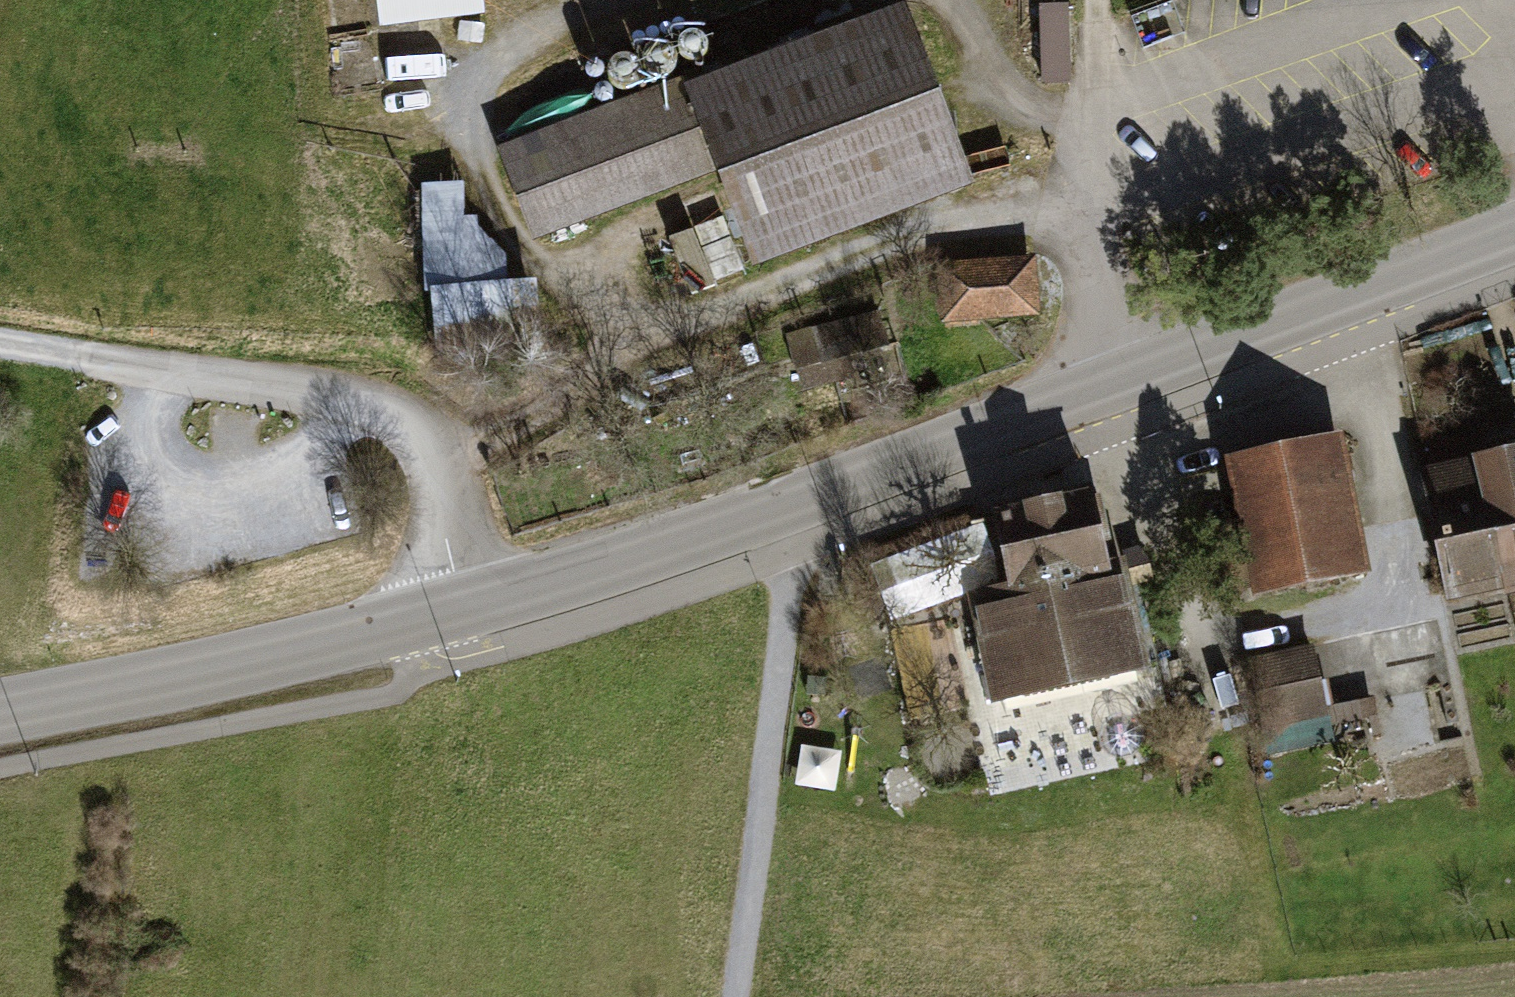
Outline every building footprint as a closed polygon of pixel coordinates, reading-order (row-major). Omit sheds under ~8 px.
[(380,26),(488,22),(487,0),(379,0),(380,26)] [(684,78),(495,148),(532,244),(715,175),(752,273),(975,189),(905,5),(687,87),(684,78)] [(1074,7),(1045,7),(1044,82),(1072,83),(1074,7)] [(695,292),(730,280),(712,223),(677,234),(695,292)] [(1036,256),(937,263),(941,324),(1040,318),(1036,256)] [(879,311),(786,335),(801,392),(856,378),(850,357),(888,347),(879,311)] [(1476,432),(1414,445),(1448,605),(1507,593),(1479,458),(1481,458),(1476,432)] [(1343,434),(1225,459),(1254,601),(1373,576),(1343,434)] [(1481,458),(1479,458),(1507,593),(1508,599),(1514,597),(1514,450),(1481,458)] [(1092,486),(990,508),(992,519),(987,520),(998,575),(1005,574),(1008,587),(967,596),(991,707),(1150,672),(1135,601),(1130,602),(1127,585),(1153,579),(1148,557),(1127,562),(1127,558),(1108,562),(1092,486)] [(1313,645),(1246,659),(1266,756),(1334,742),(1337,753),(1384,743),(1374,698),(1326,708),(1313,645)]
